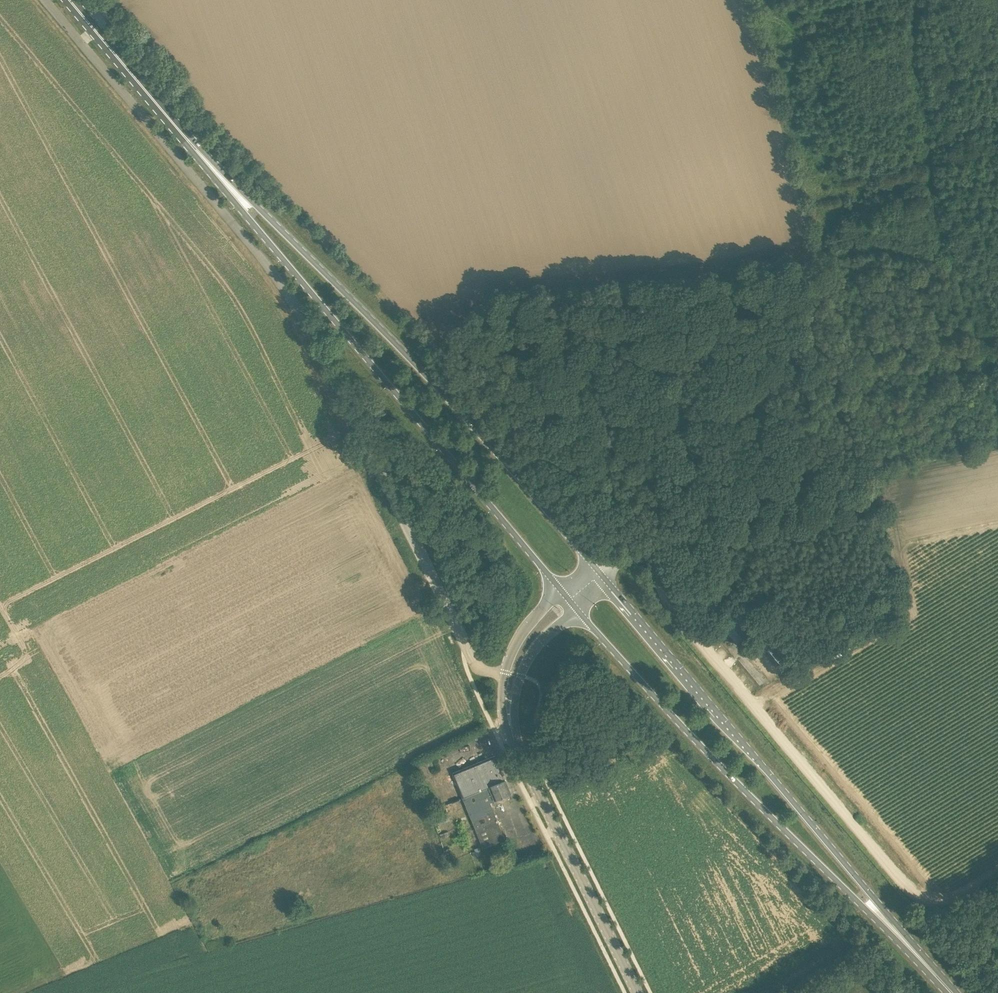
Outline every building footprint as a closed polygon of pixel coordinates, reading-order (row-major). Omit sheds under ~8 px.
[(511,793),(495,755),(453,773),(463,798),(475,829),(476,828),(483,848),(492,844),(492,842),(504,838),(490,802),(511,793)]
